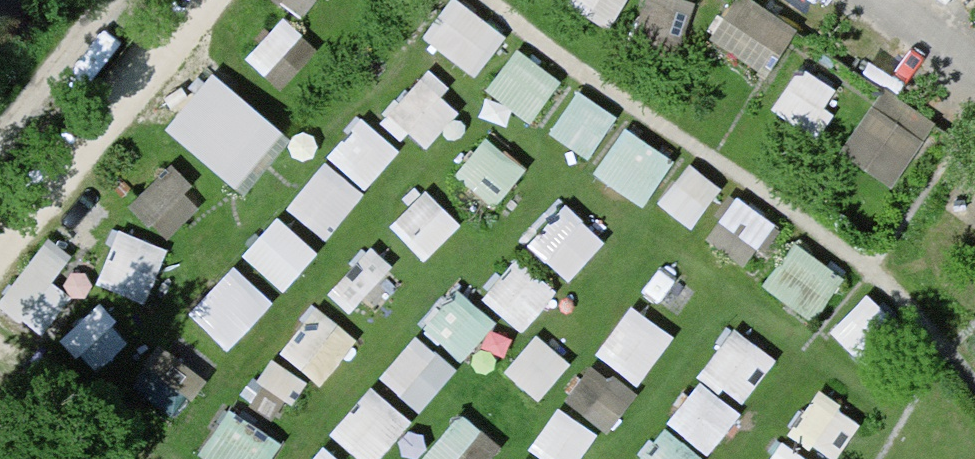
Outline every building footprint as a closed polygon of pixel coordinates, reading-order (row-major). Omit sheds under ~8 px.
[(435,27),(485,66),(517,25),(485,0),(456,0),(435,27)] [(620,15),(629,0),(595,0),(620,15)] [(646,17),(684,34),(699,0),(653,0),(646,17)] [(720,27),(774,64),(805,19),(777,0),(738,0),(720,27)] [(527,39),(498,79),(540,111),(570,70),(527,39)] [(824,115),(845,76),(808,55),(786,95),(824,115)] [(422,137),(470,107),(444,66),(396,96),(422,137)] [(209,80),(173,124),(224,168),(262,123),(209,80)] [(902,177),(944,117),(891,80),(848,140),(902,177)] [(337,145),(373,177),(407,140),(371,108),(337,145)] [(340,228),(371,176),(328,151),(297,202),(340,228)] [(178,228),(212,189),(175,156),(140,195),(178,228)] [(406,221),(437,243),(459,212),(428,190),(406,221)] [(575,193),(538,234),(578,270),(615,230),(575,193)] [(254,246),(293,278),(325,241),(286,208),(254,246)] [(129,220),(107,271),(154,291),(176,240),(129,220)] [(64,271),(82,242),(54,224),(11,295),(56,322),(81,281),(64,271)] [(804,234),(776,275),(822,307),(851,267),(804,234)] [(493,290),(533,319),(563,278),(522,249),(493,290)] [(242,256),(199,303),(238,338),(281,292),(242,256)] [(433,319),(474,350),(506,309),(465,278),(433,319)] [(104,360),(139,328),(107,294),(73,326),(104,360)] [(639,295),(606,341),(649,372),(682,326),(639,295)] [(338,308),(301,343),(326,370),(363,336),(338,308)] [(710,363),(751,394),(785,350),(744,318),(710,363)] [(428,399),(465,358),(426,324),(389,365),(428,399)] [(547,388),(578,352),(546,324),(515,359),(547,388)] [(615,348),(575,379),(606,419),(646,388),(615,348)] [(711,371),(678,409),(717,441),(749,403),(711,371)] [(381,376),(341,423),(380,456),(420,408),(381,376)] [(801,426),(849,450),(871,406),(823,382),(801,426)] [(608,422),(568,395),(538,438),(569,458),(582,458),(608,422)] [(513,433),(470,399),(431,449),(444,458),(493,458),(513,433)] [(651,447),(666,458),(707,458),(717,446),(678,414),(651,447)] [(793,431),(771,458),(830,458),(793,431)] [(330,441),(316,458),(354,458),(330,441)] [(527,458),(546,458),(534,450),(527,458)]
